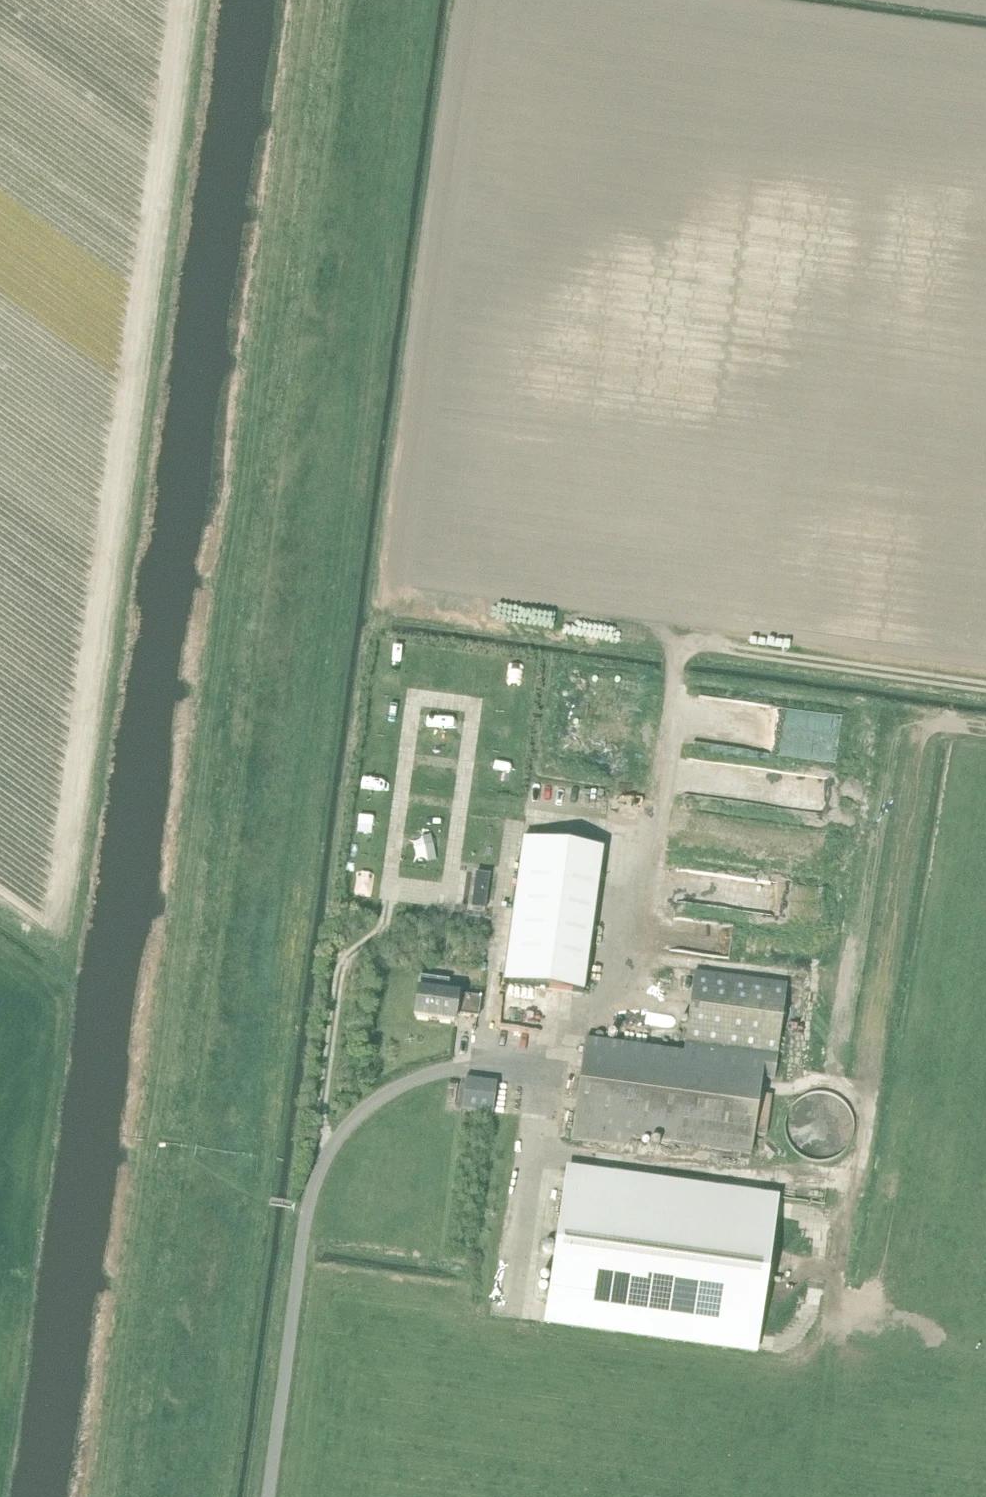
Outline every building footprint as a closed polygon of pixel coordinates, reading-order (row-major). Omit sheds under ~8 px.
[(523,840),(503,983),(584,996),(603,852),(523,840)] [(476,875),(472,909),(485,911),(488,885),(489,877),(476,875)] [(774,1079),(775,1069),(788,986),(694,974),(684,1055),(587,1041),(573,1141),(624,1148),(634,1139),(751,1156),(754,1136),(766,1138),(772,1097),(760,1095),(762,1078),(774,1079)] [(420,991),(416,1018),(455,1024),(456,1016),(479,1019),(482,1000),(447,995),(449,982),(421,979),(419,990),(420,991)] [(466,1080),(461,1112),(492,1115),(496,1084),(466,1080)] [(777,1201),(567,1172),(546,1323),(756,1353),(777,1201)]
